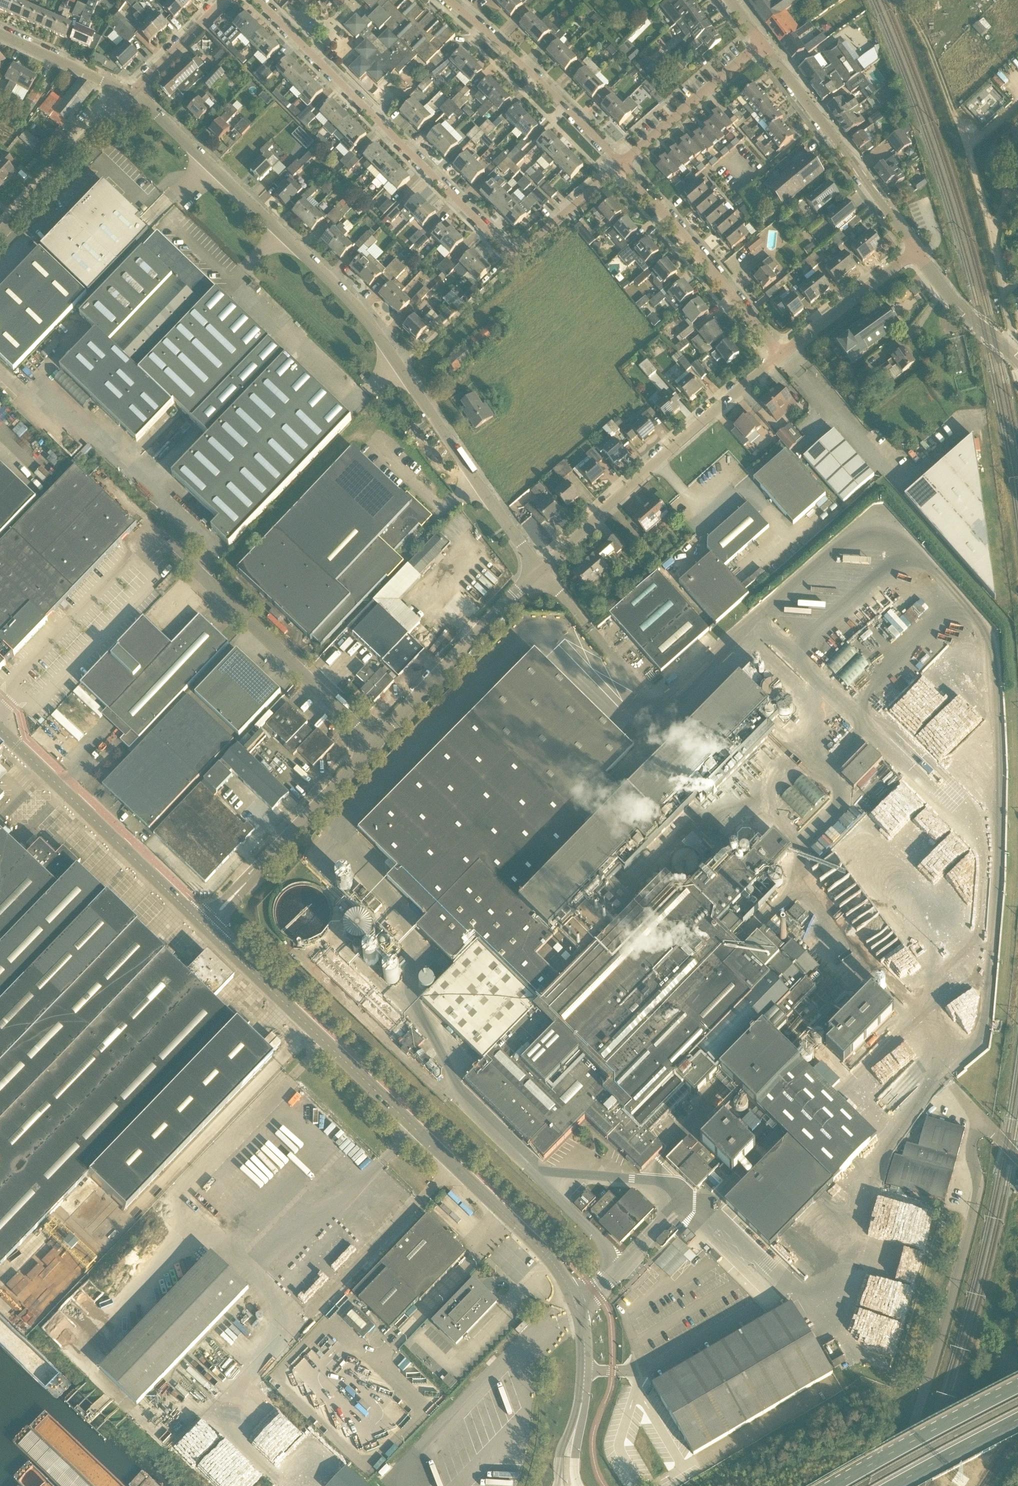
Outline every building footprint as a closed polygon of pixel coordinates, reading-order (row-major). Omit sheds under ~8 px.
[(16,1),(14,0),(2,0),(0,5),(0,10),(10,14),(16,1)] [(16,1),(10,14),(21,19),(27,6),(29,0),(16,0),(16,1)] [(96,35),(88,32),(92,23),(90,22),(99,2),(95,0),(90,0),(87,7),(82,18),(78,28),(72,41),(90,49),(96,35)] [(137,5),(142,1),(141,0),(128,0),(126,2),(138,14),(159,35),(168,26),(157,14),(151,19),(137,5)] [(183,11),(172,1),(172,0),(159,0),(157,2),(164,9),(174,19),(183,11)] [(172,1),(183,11),(191,2),(189,0),(173,0),(172,1)] [(374,14),(417,57),(418,56),(427,65),(430,62),(437,69),(444,62),(437,55),(455,37),(446,28),(444,30),(430,16),(424,21),(421,18),(424,14),(415,5),(413,7),(407,2),(410,0),(360,0),(374,14)] [(502,9),(510,0),(493,0),(502,9)] [(528,0),(527,0),(510,0),(502,9),(511,18),(515,13),(520,18),(529,9),(533,5),(528,0)] [(662,6),(666,11),(676,25),(682,20),(698,8),(692,0),(669,0),(662,5),(663,5),(662,6)] [(779,16),(778,16),(799,0),(779,0),(772,5),(768,0),(748,0),(767,25),(779,16)] [(59,13),(63,15),(67,7),(67,6),(63,3),(59,13)] [(235,3),(230,8),(236,13),(240,9),(235,3)] [(82,18),(87,7),(79,4),(74,14),(82,18)] [(21,19),(32,24),(38,11),(27,6),(21,19)] [(63,15),(61,20),(55,34),(66,39),(72,26),(67,23),(70,17),(68,16),(70,12),(71,9),(67,7),(63,15)] [(682,20),(691,33),(692,34),(707,21),(698,9),(698,8),(682,20)] [(541,24),(540,24),(532,15),(534,13),(529,9),(520,18),(524,22),(520,26),(529,36),(541,24)] [(49,16),(38,11),(32,24),(44,29),(49,16)] [(810,12),(804,16),(808,21),(813,18),(810,12)] [(135,36),(138,32),(119,13),(115,17),(135,36)] [(149,44),(159,35),(138,14),(134,18),(143,27),(138,32),(149,44)] [(233,44),(242,35),(254,23),(246,14),(233,27),(238,31),(229,40),(222,33),(217,38),(227,48),(232,43),(233,44)] [(378,85),(389,74),(388,72),(393,67),(400,74),(417,57),(374,14),(369,19),(366,17),(362,21),(356,15),(344,27),(356,40),(360,36),(365,42),(356,52),(361,57),(349,69),(360,81),(367,74),(378,85)] [(767,25),(781,44),(793,36),(786,26),(790,23),(785,15),(780,19),(779,16),(767,25)] [(61,20),(49,16),(44,29),(55,34),(61,20)] [(136,37),(134,36),(135,36),(115,17),(108,26),(123,40),(116,46),(121,51),(113,58),(118,63),(116,65),(121,70),(123,69),(124,69),(125,70),(132,63),(131,62),(138,55),(128,45),(136,37)] [(560,32),(546,18),(544,21),(540,24),(541,24),(529,36),(538,45),(543,41),(547,45),(558,34),(560,32)] [(695,40),(712,29),(707,21),(692,34),(691,34),(695,40)] [(981,37),(987,31),(979,22),(973,27),(981,37)] [(263,32),(254,23),(242,35),(250,44),(263,32)] [(793,36),(781,44),(792,59),(805,50),(797,39),(812,28),(809,24),(793,36)] [(712,29),(695,40),(685,50),(682,52),(685,55),(687,53),(690,55),(704,43),(710,50),(721,40),(712,29)] [(568,52),(567,51),(572,46),(564,38),(566,35),(561,31),(560,32),(558,34),(547,45),(551,49),(547,54),(556,63),(568,52)] [(250,44),(259,52),(271,40),(263,32),(250,44)] [(818,47),(827,40),(823,34),(813,41),(818,47)] [(202,52),(209,52),(210,41),(202,40),(202,52)] [(280,49),(271,40),(259,52),(268,61),(280,49)] [(823,102),(846,86),(862,74),(839,42),(823,53),(831,65),(825,70),(827,73),(825,75),(811,85),(823,102)] [(613,57),(618,52),(612,45),(607,51),(613,57)] [(236,58),(241,53),(234,46),(229,51),(236,58)] [(878,46),(858,60),(864,69),(884,55),(878,46)] [(219,47),(213,52),(222,61),(227,56),(219,47)] [(461,73),(472,62),(462,52),(451,63),(461,73)] [(583,63),(578,58),(577,60),(568,52),(556,63),(565,72),(570,68),(574,72),(583,63)] [(236,58),(243,65),(248,60),(241,53),(236,58)] [(640,57),(632,63),(639,71),(646,65),(640,57)] [(285,79),(298,67),(289,58),(277,70),(285,79)] [(198,70),(199,70),(189,59),(160,87),(169,97),(177,90),(183,96),(205,77),(198,70)] [(601,72),(588,59),(587,59),(583,63),(574,72),(578,76),(574,81),(583,90),(595,79),(601,72)] [(825,75),(822,70),(821,71),(812,59),(799,69),(811,85),(825,75)] [(449,67),(444,62),(437,69),(428,78),(433,83),(449,67)] [(472,62),(461,73),(471,83),(482,72),(472,62)] [(258,80),(268,70),(263,65),(254,75),(258,80)] [(5,80),(16,86),(24,72),(13,66),(5,80)] [(306,76),(298,67),(285,79),(294,88),(306,76)] [(210,90),(224,74),(218,68),(203,83),(210,90)] [(628,74),(633,79),(638,74),(633,69),(628,74)] [(258,80),(263,84),(273,74),(268,70),(258,80)] [(16,86),(28,93),(36,79),(24,72),(16,86)] [(862,74),(846,86),(851,92),(860,86),(863,91),(870,85),(862,74)] [(294,88),(302,96),(315,84),(306,76),(294,88)] [(423,93),(433,83),(428,78),(418,88),(423,93)] [(601,99),(611,90),(606,85),(604,87),(595,79),(583,90),(592,99),(597,95),(601,99)] [(72,116),(93,90),(80,80),(60,104),(50,96),(39,109),(67,132),(77,120),(72,116)] [(475,98),(483,106),(500,90),(490,80),(479,91),(480,93),(475,98)] [(448,84),(445,81),(438,87),(441,90),(448,84)] [(302,96),(299,99),(308,108),(311,105),(323,93),(315,84),(302,96)] [(744,109),(762,94),(754,85),(737,100),(744,109)] [(27,118),(39,100),(45,91),(36,86),(19,112),(27,118)] [(465,98),(465,97),(470,92),(466,87),(452,102),(454,105),(456,106),(465,98)] [(280,101),(285,97),(278,90),(273,94),(280,101)] [(500,90),(483,106),(477,113),(483,119),(495,107),(499,111),(510,100),(500,90)] [(610,118),(622,106),(613,97),(615,95),(611,90),(601,99),(606,104),(601,108),(610,118)] [(655,91),(650,95),(660,105),(665,101),(664,100),(655,91)] [(751,117),(769,102),(762,94),(744,109),(751,117)] [(17,98),(12,95),(7,102),(13,105),(16,98),(17,98)] [(204,95),(189,111),(195,117),(194,118),(197,121),(198,120),(199,122),(210,111),(204,105),(209,100),(204,95)] [(827,108),(837,122),(858,107),(852,98),(849,100),(845,95),(827,108)] [(981,95),(970,105),(974,109),(985,99),(981,95)] [(280,101),(287,108),(292,104),(285,97),(280,101)] [(456,106),(459,109),(460,110),(469,101),(465,98),(456,106)] [(440,110),(444,115),(454,105),(452,102),(450,100),(440,110)] [(409,123),(422,110),(413,101),(400,114),(409,123)] [(329,123),(341,111),(332,102),(320,114),(329,123)] [(759,125),(776,110),(769,102),(751,117),(759,125)] [(226,126),(238,113),(230,104),(224,110),(227,113),(209,131),(219,141),(230,130),(226,126)] [(288,110),(297,119),(302,123),(312,113),(307,109),(302,114),(293,105),(288,110)] [(449,119),(454,115),(459,110),(459,109),(456,106),(454,105),(444,115),(449,119)] [(736,111),(732,105),(731,105),(728,108),(732,114),(736,111)] [(622,106),(610,118),(620,127),(631,115),(622,106)] [(466,107),(463,111),(470,116),(473,113),(466,107)] [(854,114),(856,115),(862,111),(858,107),(837,122),(847,135),(865,122),(861,117),(857,121),(852,115),(854,114)] [(517,129),(528,118),(518,108),(506,119),(517,129)] [(733,126),(730,122),(718,109),(712,114),(714,117),(712,119),(723,131),(725,130),(726,131),(733,126)] [(422,110),(409,123),(418,132),(432,119),(422,110)] [(459,110),(454,115),(459,120),(464,115),(459,110)] [(779,121),(783,118),(776,110),(759,125),(766,133),(779,121)] [(350,119),(341,111),(329,123),(337,131),(350,119)] [(872,126),(883,118),(879,112),(868,120),(872,126)] [(302,123),(306,128),(316,118),(312,113),(302,123)] [(744,119),(739,113),(735,117),(739,121),(740,122),(744,119)] [(733,126),(738,121),(735,117),(730,122),(733,126)] [(528,118),(517,129),(512,134),(518,139),(522,135),(527,139),(538,128),(528,118)] [(337,131),(346,140),(358,128),(350,119),(337,131)] [(721,133),(723,131),(712,119),(704,126),(706,129),(704,130),(715,143),(717,141),(719,143),(725,137),(721,133)] [(242,135),(250,127),(243,120),(235,129),(242,135)] [(484,134),(492,125),(488,121),(479,130),(481,132),(484,134)] [(786,129),(779,121),(766,133),(773,141),(786,129)] [(484,134),(486,136),(488,138),(491,135),(496,129),(492,125),(484,134)] [(747,135),(750,132),(746,126),(742,129),(747,135)] [(867,130),(871,135),(876,131),(872,126),(867,130)] [(436,150),(449,137),(440,127),(427,140),(436,150)] [(481,132),(479,130),(476,127),(467,137),(471,141),(481,132)] [(60,140),(65,135),(58,128),(53,133),(60,140)] [(300,128),(293,136),(307,150),(314,142),(300,128)] [(349,154),(350,153),(367,136),(358,128),(346,140),(341,145),(349,154)] [(786,129),(773,141),(780,149),(793,138),(786,129)] [(715,143),(704,130),(702,132),(700,130),(693,135),(696,138),(693,140),(705,153),(707,150),(708,152),(715,147),(713,145),(715,143)] [(33,151),(40,144),(26,131),(19,138),(33,151)] [(486,136),(484,134),(481,132),(471,141),(476,146),(480,142),(486,136)] [(751,140),(755,137),(750,132),(747,135),(751,140)] [(546,154),(558,142),(549,133),(537,145),(546,154)] [(870,142),(863,133),(852,141),(862,156),(868,151),(864,147),(870,142)] [(327,142),(320,135),(316,138),(323,145),(327,142)] [(491,135),(488,138),(490,140),(494,144),(497,141),(491,135)] [(898,154),(912,144),(905,135),(892,144),(898,154)] [(486,136),(480,142),(483,145),(484,144),(485,145),(490,140),(488,138),(486,136)] [(705,153),(693,140),(691,142),(687,136),(680,142),(683,144),(680,146),(691,159),(694,157),(695,158),(701,153),(702,155),(705,153)] [(449,137),(436,150),(445,159),(458,146),(449,137)] [(52,150),(58,143),(53,139),(47,146),(49,148),(51,150),(52,150)] [(734,148),(740,143),(737,140),(731,145),(734,148)] [(334,149),(327,142),(323,145),(330,152),(334,149)] [(554,163),(566,151),(558,142),(546,154),(541,158),(550,167),(554,163)] [(761,151),(764,148),(760,142),(756,146),(761,151)] [(691,159),(680,146),(678,148),(676,145),(670,151),(672,153),(670,155),(681,168),(683,166),(684,167),(691,162),(689,160),(691,159)] [(363,166),(368,171),(385,155),(376,146),(364,158),(368,162),(363,166)] [(765,157),(769,154),(764,148),(761,151),(765,157)] [(521,153),(520,153),(516,149),(507,158),(508,158),(512,162),(521,153)] [(723,157),(729,152),(726,149),(720,154),(723,157)] [(562,171),(575,159),(566,151),(554,163),(562,171)] [(9,177),(10,178),(15,173),(8,167),(13,162),(2,152),(0,155),(0,160),(2,162),(0,164),(0,187),(9,177)] [(279,163),(273,157),(268,152),(261,159),(256,163),(257,165),(251,171),(256,176),(255,177),(258,181),(259,180),(261,181),(272,170),(279,163)] [(314,157),(309,152),(305,157),(310,161),(314,157)] [(516,167),(517,167),(527,157),(522,152),(520,153),(521,153),(512,162),(516,167)] [(340,162),(345,167),(355,157),(350,153),(349,154),(345,158),(340,162)] [(508,158),(507,158),(503,153),(493,163),(498,168),(508,158)] [(463,177),(476,164),(467,154),(454,167),(463,177)] [(681,168),(670,155),(668,157),(665,154),(659,160),(661,163),(657,167),(667,179),(672,175),(674,177),(680,171),(679,170),(681,168)] [(376,179),(393,163),(385,155),(368,171),(376,180),(376,179)] [(768,189),(782,206),(824,172),(811,155),(768,189)] [(360,162),(355,157),(345,167),(350,172),(360,162)] [(904,180),(894,167),(898,164),(893,157),(886,162),(875,170),(887,186),(892,182),(895,186),(904,180)] [(516,167),(512,162),(508,158),(498,168),(505,175),(510,170),(516,176),(521,172),(520,171),(521,171),(517,167),(516,167)] [(712,167),(718,162),(715,158),(709,163),(712,167)] [(575,159),(562,171),(571,180),(583,168),(575,159)] [(787,159),(778,165),(781,170),(791,164),(787,159)] [(288,170),(294,177),(305,167),(298,160),(288,170)] [(389,184),(401,171),(393,163),(376,179),(385,188),(389,184)] [(476,164),(463,177),(472,186),(485,173),(476,164)] [(700,173),(705,168),(702,165),(697,169),(700,173)] [(401,171),(389,184),(398,192),(410,180),(401,171)] [(534,182),(541,175),(538,171),(531,178),(534,182)] [(689,182),(695,177),(692,174),(686,179),(689,182)] [(538,185),(545,178),(541,175),(534,182),(538,185)] [(525,178),(521,181),(518,185),(521,188),(528,181),(525,178)] [(279,191),(281,193),(276,197),(285,206),(297,195),(290,187),(294,183),(290,179),(286,184),(279,191)] [(489,203),(507,185),(508,185),(503,180),(496,186),(493,182),(480,194),(489,203)] [(524,191),(531,184),(528,181),(521,188),(524,191)] [(687,202),(691,207),(707,192),(704,188),(705,187),(701,181),(685,195),(681,198),(686,203),(687,202)] [(104,183),(42,247),(41,248),(89,294),(149,232),(137,221),(141,218),(104,183)] [(678,192),(684,187),(681,183),(675,188),(678,192)] [(807,201),(817,214),(839,195),(829,183),(807,201)] [(557,194),(547,184),(542,189),(552,199),(557,194)] [(357,196),(358,197),(362,194),(353,185),(346,192),(353,199),(357,196)] [(510,199),(506,196),(512,190),(507,185),(489,203),(498,212),(510,199)] [(318,191),(314,187),(305,196),(309,200),(318,191)] [(549,202),(539,192),(537,190),(532,194),(534,196),(534,197),(544,207),(549,202)] [(709,191),(707,192),(691,207),(692,208),(691,209),(695,214),(697,213),(700,217),(717,203),(713,199),(715,198),(709,191)] [(369,201),(362,194),(358,197),(365,204),(369,201)] [(510,199),(498,212),(506,220),(518,208),(522,203),(514,195),(510,199)] [(401,213),(410,222),(414,219),(427,206),(418,196),(405,209),(405,210),(401,213)] [(739,198),(735,202),(733,203),(736,206),(737,204),(739,206),(743,203),(739,198)] [(389,201),(379,211),(384,215),(394,205),(389,201)] [(611,201),(599,211),(609,224),(621,214),(611,201)] [(293,214),(303,223),(314,211),(305,202),(293,214)] [(718,202),(717,203),(700,217),(702,219),(700,220),(704,225),(706,224),(710,228),(726,214),(723,210),(724,209),(718,202)] [(331,222),(340,213),(346,207),(341,203),(327,217),(331,222)] [(856,214),(852,209),(847,204),(845,205),(843,203),(825,218),(838,233),(856,218),(854,215),(856,214)] [(738,209),(745,217),(751,212),(743,204),(738,209)] [(419,231),(423,228),(436,215),(427,206),(414,219),(410,222),(419,231)] [(312,232),(326,217),(317,208),(314,211),(303,223),(312,232)] [(392,223),(401,213),(397,208),(387,218),(392,223)] [(518,208),(506,220),(515,229),(527,217),(518,208)] [(728,213),(726,214),(710,228),(712,231),(713,231),(716,235),(717,233),(721,238),(737,223),(734,219),(736,218),(731,212),(729,214),(728,213)] [(340,213),(331,222),(336,226),(345,217),(340,213)] [(848,225),(853,230),(862,222),(857,217),(848,225)] [(625,242),(631,237),(637,232),(627,220),(608,236),(612,240),(618,234),(625,242)] [(725,245),(727,244),(732,250),(748,236),(743,230),(745,229),(739,222),(737,223),(721,238),(722,239),(721,240),(725,245)] [(765,228),(761,223),(755,227),(760,232),(765,228)] [(322,241),(332,250),(343,239),(348,233),(344,230),(346,228),(341,224),(335,231),(333,230),(322,241)] [(385,227),(390,232),(393,228),(389,224),(385,227)] [(441,246),(454,233),(445,224),(432,237),(441,246)] [(583,226),(577,230),(577,231),(589,246),(596,241),(583,226)] [(360,249),(364,246),(373,237),(373,236),(375,234),(372,230),(369,233),(368,232),(356,245),(360,249)] [(414,246),(424,236),(419,231),(410,241),(410,242),(406,246),(409,250),(414,246)] [(835,236),(843,245),(848,241),(840,232),(835,236)] [(454,233),(441,246),(451,255),(464,242),(454,233)] [(858,236),(873,254),(882,246),(871,233),(866,237),(862,233),(858,236)] [(144,249),(125,268),(80,315),(97,331),(61,369),(137,442),(174,404),(193,422),(269,342),(270,342),(217,292),(218,291),(210,284),(210,285),(204,279),(203,278),(197,273),(198,273),(197,272),(191,267),(190,266),(191,265),(185,260),(184,260),(178,255),(178,254),(177,253),(177,254),(172,248),(171,247),(165,242),(166,242),(158,234),(154,239),(150,244),(149,244),(149,245),(145,249),(144,249)] [(429,241),(424,236),(414,246),(419,250),(429,241)] [(838,249),(843,245),(835,236),(830,240),(838,249)] [(863,262),(873,254),(858,236),(854,240),(857,244),(852,248),(863,262)] [(378,242),(373,237),(364,246),(369,250),(378,242)] [(352,248),(343,239),(332,250),(341,260),(352,248)] [(634,263),(644,274),(647,270),(650,268),(646,263),(659,253),(648,241),(635,252),(633,254),(638,260),(634,263)] [(746,247),(751,253),(755,250),(750,244),(746,247)] [(628,248),(622,252),(618,256),(628,268),(634,263),(638,260),(633,254),(628,248)] [(16,274),(63,319),(87,294),(40,249),(16,274)] [(469,274),(482,261),(473,251),(460,264),(469,274)] [(810,257),(817,267),(822,262),(814,253),(810,257)] [(835,262),(846,275),(856,268),(845,254),(835,262)] [(361,278),(376,262),(370,256),(366,261),(362,257),(351,269),(361,278)] [(764,272),(755,280),(763,290),(776,280),(772,274),(775,272),(774,270),(778,267),(770,257),(759,267),(764,272)] [(812,271),(817,267),(810,257),(805,262),(812,271)] [(437,269),(442,273),(451,263),(447,259),(437,269)] [(381,276),(385,281),(401,264),(396,260),(386,270),(376,262),(361,278),(370,287),(381,276)] [(482,261),(469,274),(478,283),(491,270),(482,261)] [(652,275),(651,276),(654,279),(654,285),(660,293),(661,293),(671,284),(668,281),(677,274),(666,262),(651,275),(652,275)] [(837,283),(846,275),(835,262),(826,269),(837,283)] [(451,263),(442,273),(446,278),(456,268),(451,263)] [(380,297),(390,306),(401,294),(405,289),(396,280),(406,269),(401,264),(385,281),(390,286),(380,297)] [(652,275),(651,275),(647,270),(644,274),(634,282),(638,287),(651,276),(652,275)] [(818,275),(817,276),(813,271),(805,277),(809,283),(820,297),(830,289),(818,275)] [(63,319),(16,274),(0,291),(0,308),(38,345),(63,319)] [(788,284),(792,288),(797,284),(789,275),(784,279),(788,284)] [(626,279),(620,284),(624,289),(630,284),(626,279)] [(779,292),(788,284),(784,279),(775,287),(779,292)] [(258,287),(253,282),(250,286),(257,293),(261,290),(258,287)] [(665,298),(665,299),(669,303),(675,298),(680,305),(694,294),(684,282),(668,295),(665,298)] [(811,304),(820,297),(809,283),(799,291),(811,304)] [(474,286),(464,296),(469,301),(479,291),(474,286)] [(430,292),(425,287),(417,296),(422,301),(430,292)] [(665,298),(661,293),(650,303),(654,308),(665,299),(665,298)] [(401,294),(390,306),(399,315),(410,303),(401,294)] [(435,332),(443,325),(465,305),(454,295),(445,302),(450,307),(439,317),(436,314),(430,320),(426,317),(420,323),(415,317),(403,330),(412,338),(413,337),(416,340),(425,331),(427,333),(431,328),(435,332)] [(783,304),(779,299),(774,303),(783,314),(787,310),(794,318),(804,310),(792,296),(783,304)] [(693,325),(709,313),(699,301),(683,314),(693,325)] [(852,330),(853,331),(845,336),(844,334),(834,340),(839,347),(847,358),(852,365),(861,358),(859,355),(867,350),(867,351),(868,350),(868,349),(875,344),(876,345),(876,344),(883,338),(884,339),(884,338),(891,332),(892,333),(893,333),(892,332),(899,327),(900,328),(901,327),(886,306),(885,307),(885,308),(878,313),(878,312),(877,312),(877,313),(870,319),(869,318),(869,319),(862,325),(861,324),(860,324),(861,325),(854,330),(853,329),(852,330)] [(38,345),(0,308),(0,357),(14,370),(38,345)] [(776,321),(781,330),(790,325),(785,316),(776,321)] [(658,319),(652,324),(654,327),(661,322),(658,319)] [(694,340),(706,355),(712,350),(710,347),(722,337),(719,333),(720,331),(714,323),(705,330),(706,330),(694,340)] [(693,325),(690,328),(679,336),(683,341),(684,340),(697,330),(693,325)] [(46,359),(60,344),(55,340),(41,354),(46,359)] [(683,341),(680,343),(675,347),(680,353),(689,345),(684,340),(683,341)] [(193,422),(209,437),(286,358),(269,342),(193,422)] [(723,358),(728,364),(739,355),(729,342),(717,351),(712,356),(717,362),(723,358)] [(955,346),(948,348),(955,375),(962,373),(955,346)] [(891,374),(889,372),(898,366),(903,373),(915,364),(911,358),(913,357),(909,352),(907,354),(905,350),(892,359),(893,359),(878,370),(884,379),(891,374)] [(172,476),(220,522),(212,531),(230,548),(352,420),(286,358),(209,437),(172,476)] [(692,368),(684,358),(678,362),(686,372),(692,368)] [(657,372),(647,360),(639,367),(649,379),(657,372)] [(697,362),(691,367),(702,380),(708,375),(697,362)] [(690,377),(679,387),(678,387),(690,401),(702,390),(690,377)] [(715,382),(719,387),(724,383),(720,377),(715,382)] [(837,390),(843,385),(839,380),(833,385),(837,390)] [(796,405),(784,392),(779,386),(761,403),(777,422),(796,405)] [(662,402),(656,407),(667,421),(680,410),(664,392),(658,397),(662,402)] [(483,407),(474,395),(462,403),(469,414),(467,415),(476,429),(493,417),(485,405),(483,407)] [(856,409),(862,404),(854,395),(849,399),(856,409)] [(402,410),(412,421),(420,414),(409,403),(402,410)] [(656,423),(651,418),(646,412),(641,417),(644,420),(633,430),(630,426),(624,432),(632,442),(638,436),(643,442),(655,431),(651,428),(656,423)] [(756,432),(761,428),(749,414),(744,419),(744,418),(734,427),(736,429),(731,433),(744,447),(749,443),(747,440),(756,432)] [(620,430),(613,422),(612,421),(607,426),(614,435),(620,430)] [(797,444),(796,444),(802,438),(790,425),(784,430),(783,429),(776,436),(789,450),(797,444)] [(607,426),(603,429),(602,430),(610,439),(614,435),(607,426)] [(844,503),(874,476),(834,431),(804,458),(844,503)] [(973,436),(904,497),(995,600),(996,599),(973,436)] [(618,439),(603,452),(614,464),(618,460),(619,462),(628,455),(621,447),(623,445),(618,439)] [(298,507),(380,585),(401,562),(435,527),(426,518),(411,504),(408,508),(401,502),(404,498),(353,449),(298,507)] [(593,464),(582,474),(592,486),(604,475),(596,467),(602,462),(592,450),(586,455),(593,464)] [(752,456),(756,461),(762,456),(757,451),(752,456)] [(793,524),(825,496),(786,452),(754,480),(793,524)] [(564,461),(553,471),(561,480),(557,484),(561,490),(556,494),(567,507),(579,497),(564,480),(573,471),(564,461)] [(36,498),(0,463),(0,536),(36,498)] [(31,605),(46,620),(46,619),(74,590),(137,525),(75,466),(0,545),(0,638),(31,605)] [(546,491),(541,484),(531,492),(537,498),(546,491)] [(634,519),(646,533),(662,520),(660,518),(667,511),(655,497),(641,510),(643,512),(634,519)] [(525,508),(532,516),(541,525),(546,520),(549,523),(561,513),(550,500),(538,510),(531,503),(525,508)] [(712,553),(724,567),(769,527),(748,503),(707,539),(707,548),(711,554),(712,553)] [(321,647),(380,585),(298,507),(238,571),(289,620),(305,635),(311,641),(313,639),(321,647)] [(408,565),(420,576),(450,544),(439,533),(408,565)] [(616,535),(585,563),(574,573),(582,583),(584,582),(589,588),(610,570),(602,562),(614,551),(617,554),(626,546),(616,535)] [(648,558),(653,553),(645,544),(640,548),(648,558)] [(482,547),(477,551),(495,574),(500,569),(482,547)] [(748,595),(724,567),(712,553),(711,554),(679,583),(716,624),(748,595)] [(746,590),(766,575),(762,569),(742,584),(746,590)] [(609,614),(635,643),(661,673),(709,630),(657,572),(609,614)] [(425,650),(409,635),(373,602),(353,624),(387,656),(382,662),(399,678),(425,650)] [(46,620),(31,605),(0,638),(0,670),(5,665),(6,666),(6,665),(6,664),(8,662),(10,663),(13,661),(11,659),(14,656),(15,657),(15,656),(14,656),(47,620),(46,619),(46,620)] [(229,643),(200,616),(200,615),(172,645),(144,617),(81,684),(130,730),(120,740),(130,749),(229,643)] [(856,654),(847,645),(826,666),(835,675),(856,654)] [(195,695),(239,736),(281,692),(237,651),(195,695)] [(778,716),(740,679),(718,701),(716,699),(682,733),(685,735),(651,769),(648,767),(639,777),(641,779),(634,786),(631,784),(621,794),(606,778),(634,749),(535,652),(359,831),(398,869),(388,880),(427,918),(416,929),(455,968),(448,975),(435,963),(427,971),(440,984),(423,1002),(484,1061),(464,1081),(545,1160),(586,1118),(608,1140),(608,1139),(623,1153),(624,1153),(642,1170),(662,1151),(662,1150),(663,1149),(662,1148),(662,1147),(660,1145),(649,1134),(690,1090),(694,1095),(719,1070),(788,1138),(725,1202),(770,1246),(877,1138),(776,1039),(789,1026),(786,1023),(816,992),(813,989),(826,976),(792,942),(791,943),(787,939),(787,938),(787,937),(786,935),(784,935),(783,934),(781,935),(780,936),(779,937),(779,939),(780,940),(781,942),(782,942),(784,942),(788,946),(779,956),(777,954),(784,947),(763,928),(757,935),(741,951),(729,939),(769,899),(756,886),(769,872),(752,855),(739,868),(724,853),(684,894),(666,876),(638,904),(613,879),(622,870),(625,872),(702,794),(707,799),(775,730),(770,725),(778,716)] [(848,687),(868,665),(859,656),(838,678),(848,687)] [(752,667),(752,668),(752,669),(753,670),(753,671),(754,672),(755,672),(756,673),(757,673),(758,672),(759,672),(760,671),(761,670),(761,669),(761,668),(761,667),(760,666),(760,665),(759,664),(758,664),(756,664),(755,664),(754,665),(753,666),(752,667)] [(394,682),(381,670),(376,676),(366,667),(357,677),(366,686),(361,691),(374,704),(394,682)] [(764,678),(764,679),(764,680),(764,681),(765,682),(766,683),(767,684),(768,684),(769,684),(770,684),(771,683),(772,682),(772,681),(773,680),(773,679),(773,678),(772,677),(771,676),(770,675),(769,675),(768,675),(766,675),(765,676),(764,677),(764,678)] [(768,686),(763,692),(762,694),(763,696),(763,698),(765,700),(767,702),(769,703),(772,704),(774,703),(776,703),(778,702),(780,700),(781,698),(782,696),(782,693),(782,690),(781,688),(779,687),(778,686),(777,685),(775,684),(774,684),(772,684),(770,684),(769,684),(767,685),(768,686)] [(79,688),(74,694),(100,718),(106,713),(79,688)] [(103,785),(103,786),(149,829),(234,740),(187,696),(103,785)] [(777,706),(776,708),(777,710),(777,712),(778,714),(780,715),(782,716),(784,717),(786,717),(788,716),(789,715),(791,714),(792,712),(793,710),(793,708),(793,706),(792,704),(791,703),(789,701),(786,700),(784,700),(782,701),(780,702),(778,704),(777,706)] [(287,744),(306,725),(308,723),(288,704),(267,725),(287,744)] [(57,712),(52,717),(79,742),(84,736),(57,712)] [(335,746),(334,746),(318,730),(314,734),(306,725),(287,744),(284,747),(294,756),(297,752),(313,768),(335,746)] [(239,744),(244,748),(253,738),(249,734),(239,744)] [(273,811),(289,794),(238,744),(203,781),(217,794),(232,777),(229,775),(232,772),(273,811)] [(842,776),(854,789),(882,760),(870,748),(868,749),(865,747),(842,770),(845,773),(842,776)] [(816,806),(825,797),(803,776),(794,785),(816,806)] [(201,784),(154,834),(206,883),(242,845),(243,845),(246,842),(246,840),(255,830),(248,823),(245,826),(201,784)] [(804,818),(813,809),(791,788),(782,797),(804,818)] [(847,815),(833,829),(841,837),(855,823),(847,815)] [(877,842),(862,825),(857,830),(872,847),(877,842)] [(83,876),(75,868),(80,863),(79,863),(63,848),(56,856),(40,840),(34,847),(32,845),(29,849),(31,850),(24,857),(0,834),(0,962),(83,876)] [(829,849),(836,842),(828,834),(821,841),(829,849)] [(826,852),(818,845),(812,851),(820,859),(826,852)] [(747,848),(746,848),(744,848),(743,848),(742,849),(740,850),(740,851),(740,853),(740,854),(740,855),(741,856),(742,857),(743,858),(744,858),(746,858),(747,858),(748,857),(749,856),(749,855),(750,854),(750,853),(749,851),(749,850),(748,849),(747,848)] [(690,851),(688,851),(686,851),(684,851),(682,851),(680,852),(679,852),(677,853),(676,855),(675,856),(674,858),(673,860),(673,861),(673,863),(673,866),(674,869),(675,870),(676,872),(677,873),(678,874),(680,875),(681,875),(683,876),(684,876),(687,876),(690,875),(693,874),(695,872),(696,870),(697,869),(697,867),(698,866),(698,864),(698,862),(698,861),(697,859),(696,856),(694,854),(693,853),(691,852),(690,851)] [(382,906),(349,875),(342,868),(328,882),(351,904),(358,897),(375,914),(382,906)] [(779,874),(777,874),(775,874),(773,874),(771,875),(770,877),(769,878),(769,880),(769,882),(769,883),(770,885),(772,886),(773,887),(775,887),(776,887),(778,886),(779,886),(780,885),(781,883),(782,882),(782,880),(782,878),(781,877),(780,876),(779,874)] [(83,876),(0,962),(0,1266),(87,1175),(124,1210),(272,1057),(243,1030),(235,1022),(212,1000),(233,978),(206,952),(185,974),(170,959),(154,944),(83,876)] [(685,890),(690,885),(685,880),(680,885),(685,890)] [(796,905),(789,913),(801,925),(809,917),(796,905)] [(363,914),(360,913),(357,913),(355,913),(352,914),(349,916),(347,917),(345,920),(344,922),(343,925),(343,927),(343,930),(344,933),(345,935),(347,938),(349,939),(352,941),(355,941),(357,942),(360,941),(363,941),(365,939),(367,938),(369,935),(371,933),(371,930),(372,927),(371,925),(371,922),(369,920),(367,917),(365,915),(363,914)] [(385,936),(384,935),(383,935),(382,935),(381,936),(380,936),(379,937),(378,938),(378,939),(377,940),(377,941),(377,942),(378,943),(378,944),(379,945),(380,946),(381,947),(382,947),(383,947),(384,947),(385,947),(386,946),(387,945),(388,944),(389,943),(389,942),(389,941),(389,940),(389,939),(388,938),(387,937),(386,936),(385,936)] [(170,959),(175,954),(159,939),(154,944),(170,959)] [(360,946),(358,946),(357,946),(356,946),(355,947),(354,948),(353,949),(353,950),(353,951),(354,952),(354,953),(355,954),(356,954),(357,955),(358,955),(359,954),(360,954),(361,953),(362,952),(362,951),(362,950),(362,949),(361,948),(361,947),(360,946)] [(394,947),(384,955),(391,962),(400,953),(394,947)] [(374,951),(373,951),(371,951),(370,951),(369,951),(367,952),(366,953),(365,954),(364,956),(364,957),(364,958),(364,960),(364,961),(365,963),(366,964),(367,965),(369,965),(370,966),(371,966),(373,966),(374,965),(376,965),(377,964),(378,963),(378,961),(379,960),(379,958),(379,957),(378,956),(378,954),(377,953),(376,952),(374,951)] [(396,970),(394,969),(391,969),(389,969),(387,971),(385,972),(384,975),(384,977),(384,979),(385,981),(386,982),(388,984),(389,985),(391,985),(393,985),(395,984),(397,984),(398,982),(399,981),(400,979),(400,976),(400,974),(399,973),(398,971),(396,970)] [(431,976),(429,975),(427,975),(424,976),(422,977),(421,979),(420,981),(419,983),(420,985),(420,987),(421,988),(423,990),(425,991),(427,991),(429,991),(431,991),(432,990),(434,989),(435,987),(435,985),(435,983),(435,981),(434,979),(433,978),(431,976)] [(873,990),(881,999),(889,991),(881,983),(873,990)] [(826,1046),(844,1063),(894,1013),(872,990),(828,1034),(833,1039),(826,1046)] [(249,1024),(244,1019),(241,1016),(235,1022),(243,1030),(249,1024)] [(417,1048),(424,1041),(413,1030),(402,1041),(401,1040),(398,1043),(404,1048),(402,1050),(408,1056),(410,1054),(425,1068),(431,1061),(417,1048)] [(821,1032),(819,1031),(817,1031),(815,1031),(814,1032),(812,1034),(811,1036),(811,1037),(811,1039),(812,1040),(813,1042),(814,1043),(816,1044),(817,1044),(819,1044),(820,1044),(822,1043),(823,1042),(824,1040),(824,1039),(824,1037),(824,1035),(823,1034),(823,1033),(821,1032)] [(271,1033),(262,1043),(272,1052),(281,1042),(271,1033)] [(272,1124),(324,1172),(351,1141),(299,1094),(272,1124)] [(744,1100),(742,1099),(740,1099),(738,1099),(737,1100),(735,1102),(734,1104),(734,1106),(734,1107),(735,1109),(736,1111),(737,1112),(739,1113),(741,1113),(742,1113),(744,1113),(745,1112),(746,1111),(747,1109),(748,1107),(748,1105),(748,1104),(747,1102),(746,1101),(744,1100)] [(753,1132),(761,1124),(751,1114),(742,1122),(753,1132)] [(755,1149),(744,1138),(748,1134),(740,1126),(736,1130),(724,1118),(701,1142),(732,1172),(755,1149)] [(958,1153),(965,1129),(927,1118),(920,1142),(958,1153)] [(324,1184),(265,1130),(237,1161),(296,1215),(324,1184)] [(719,1166),(702,1149),(689,1137),(666,1160),(696,1190),(719,1166)] [(952,1177),(958,1153),(920,1142),(919,1147),(907,1143),(903,1157),(895,1155),(893,1161),(952,1177)] [(945,1201),(952,1177),(893,1161),(886,1185),(945,1201)] [(209,1205),(228,1223),(249,1202),(251,1204),(263,1192),(242,1172),(209,1205)] [(587,1193),(574,1206),(582,1214),(595,1200),(587,1193)] [(623,1200),(620,1203),(609,1193),(592,1210),(591,1211),(602,1222),(612,1232),(610,1234),(620,1243),(621,1242),(623,1243),(630,1235),(629,1234),(633,1230),(634,1231),(636,1229),(644,1221),(643,1220),(649,1214),(641,1207),(644,1205),(639,1200),(637,1202),(630,1195),(624,1201),(623,1200)] [(923,1241),(931,1210),(890,1199),(880,1236),(891,1239),(891,1240),(919,1247),(921,1240),(923,1241)] [(817,1212),(825,1219),(828,1216),(820,1209),(817,1212)] [(359,1299),(391,1329),(418,1300),(420,1302),(463,1257),(467,1253),(427,1215),(381,1264),(387,1270),(359,1299)] [(655,1262),(671,1277),(687,1259),(691,1262),(703,1249),(692,1239),(695,1235),(687,1228),(655,1262)] [(664,1246),(671,1239),(678,1232),(673,1228),(669,1232),(666,1233),(659,1240),(659,1243),(662,1246),(664,1246)] [(284,1277),(303,1297),(346,1257),(327,1237),(284,1277)] [(212,1253),(101,1369),(137,1405),(249,1289),(212,1253)] [(467,1334),(496,1304),(497,1303),(488,1295),(489,1294),(480,1285),(479,1286),(474,1281),(434,1323),(457,1345),(463,1338),(465,1340),(468,1336),(467,1334)] [(653,1385),(694,1455),(833,1374),(792,1303),(653,1385)] [(363,1339),(364,1338),(375,1327),(356,1308),(344,1320),(363,1339)] [(451,1389),(457,1382),(449,1374),(443,1381),(451,1389)] [(226,1439),(197,1467),(205,1475),(213,1467),(215,1469),(214,1470),(215,1472),(224,1463),(228,1467),(238,1458),(247,1467),(250,1464),(226,1439)] [(347,1467),(328,1485),(367,1485),(347,1467)]
